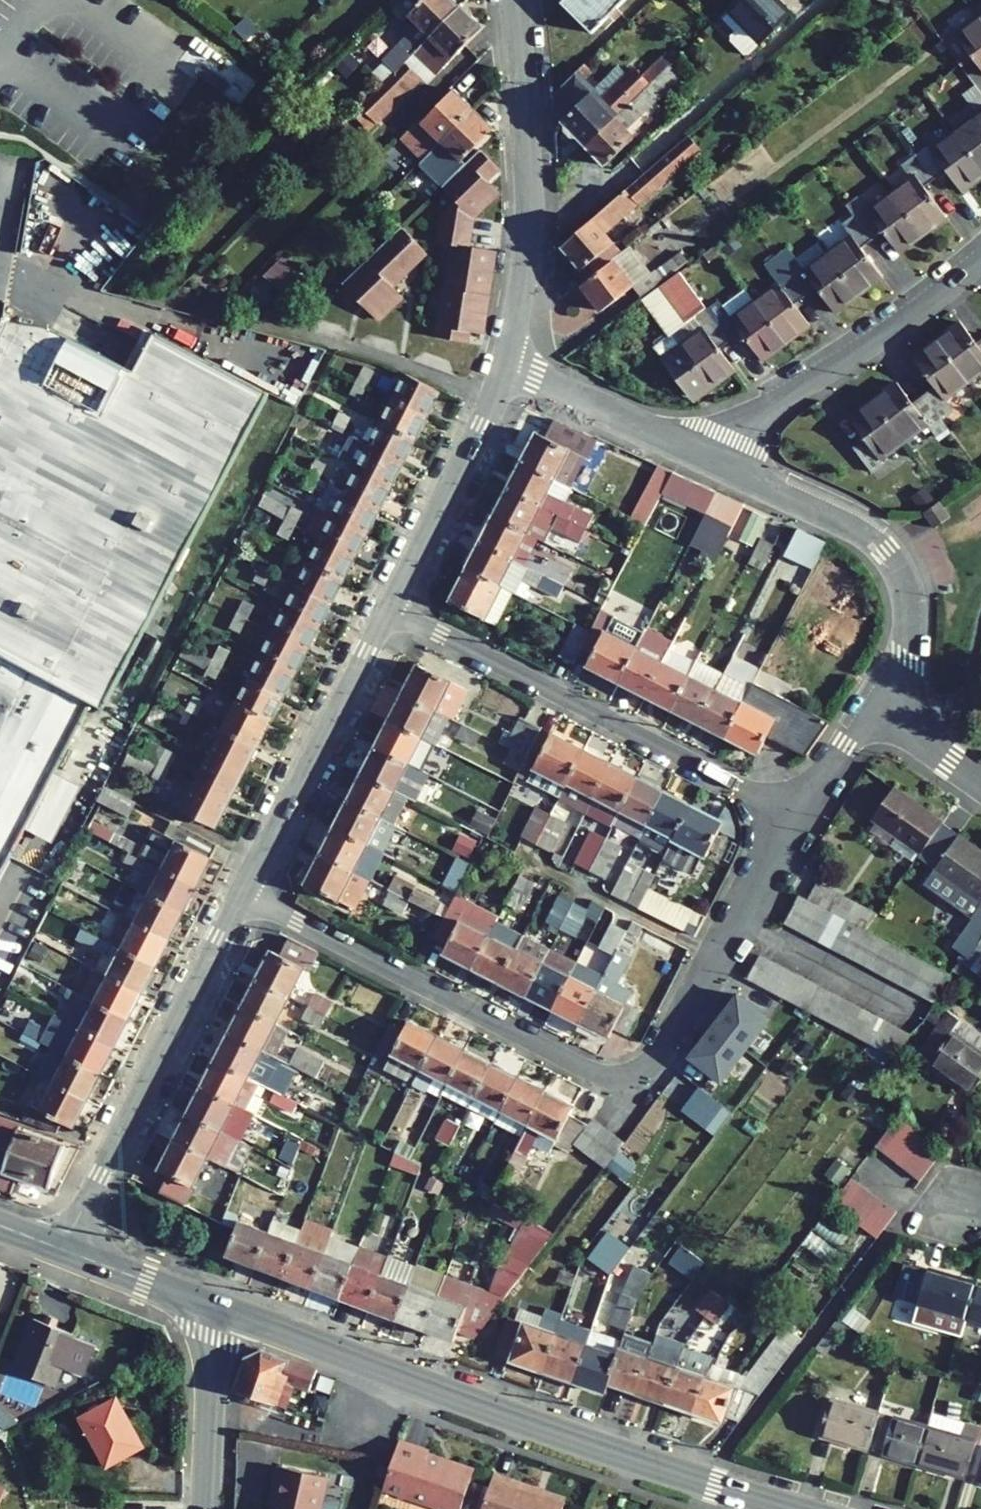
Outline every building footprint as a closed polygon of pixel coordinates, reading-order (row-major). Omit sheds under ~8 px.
[(392,71),(393,73),(404,61),(415,51),(459,7),(451,0),(400,0),(389,11),(401,23),(409,15),(418,24),(381,61),(383,63),(392,71)] [(591,33),(625,0),(564,0),(561,3),(591,33)] [(790,15),(775,0),(736,0),(727,9),(760,43),(790,15)] [(415,51),(437,74),(483,28),(460,6),(459,7),(415,51)] [(729,41),(743,55),(748,55),(760,43),(727,9),(719,16),(734,32),(730,36),(729,41)] [(980,71),(980,21),(979,18),(956,35),(953,31),(940,40),(946,48),(958,65),(970,56),(980,71)] [(864,40),(873,53),(884,46),(873,33),(864,40)] [(934,46),(940,53),(946,48),(940,40),(934,46)] [(677,56),(670,49),(657,61),(664,69),(674,60),(677,56)] [(421,78),(427,84),(437,74),(415,51),(404,61),(421,78)] [(584,145),(604,166),(633,138),(624,129),(685,71),(674,60),(664,69),(584,145)] [(360,106),(376,122),(421,78),(404,61),(393,73),(360,106)] [(577,137),(584,145),(664,69),(657,61),(641,76),(634,69),(628,76),(603,100),(593,89),(585,81),(576,71),(553,94),(554,109),(564,120),(562,122),(565,125),(565,131),(571,137),(577,137)] [(371,74),(380,83),(392,71),(383,63),(371,74)] [(585,81),(593,73),(584,64),(576,71),(585,81)] [(628,76),(618,65),(593,89),(603,100),(628,76)] [(980,170),(980,95),(974,86),(962,95),(977,116),(954,133),(980,170)] [(399,138),(422,160),(440,142),(472,110),(453,90),(421,122),(418,119),(399,138)] [(351,115),(367,132),(376,122),(360,106),(351,115)] [(440,142),(461,162),(492,130),(472,110),(440,142)] [(961,191),(980,176),(980,170),(954,133),(931,150),(928,145),(915,155),(933,179),(945,170),(961,191)] [(700,149),(688,135),(673,148),(685,161),(700,149)] [(582,269),(589,278),(620,253),(604,232),(685,161),(673,148),(560,246),(581,270),(582,269)] [(444,214),(441,228),(469,232),(471,219),(497,194),(485,182),(497,170),(478,151),(441,187),(456,203),(444,214)] [(911,180),(891,195),(921,235),(946,216),(924,186),(933,179),(915,155),(900,166),(911,180)] [(882,231),(898,252),(921,235),(891,195),(868,212),(858,198),(846,207),(853,217),(870,240),(882,231)] [(760,212),(767,221),(780,210),(774,202),(760,212)] [(881,277),(860,248),(870,240),(853,217),(842,225),(851,238),(827,255),(857,295),(881,277)] [(389,285),(424,251),(400,227),(365,261),(389,285)] [(444,290),(486,297),(494,252),(467,247),(469,232),(441,228),(438,243),(455,246),(447,290),(444,290)] [(727,254),(739,245),(734,237),(722,246),(727,254)] [(818,243),(796,260),(805,272),(827,255),(818,243)] [(708,262),(718,254),(713,247),(702,255),(708,262)] [(624,276),(639,265),(626,248),(620,253),(589,278),(580,286),(600,311),(632,287),(624,276)] [(827,255),(805,272),(796,260),(787,249),(775,258),(804,296),(815,288),(834,312),(857,295),(827,255)] [(647,275),(632,287),(640,297),(687,262),(680,253),(656,271),(654,271),(647,275)] [(773,255),(764,262),(766,265),(775,258),(773,255)] [(262,275),(275,288),(294,269),(281,256),(262,275)] [(754,302),(784,343),(809,325),(793,304),(804,296),(775,258),(766,265),(763,266),(778,285),(754,302)] [(375,320),(401,296),(389,285),(365,261),(341,284),(375,320)] [(632,287),(647,275),(639,265),(624,276),(632,287)] [(303,278),(294,269),(275,288),(284,297),(303,278)] [(659,287),(685,322),(704,308),(678,273),(659,287)] [(303,278),(284,297),(294,307),(313,288),(303,278)] [(669,335),(685,322),(659,287),(642,299),(669,335)] [(744,289),(722,306),(731,320),(754,302),(744,289)] [(444,290),(436,338),(465,343),(467,332),(480,334),(486,297),(444,290)] [(235,305),(245,314),(253,306),(243,296),(235,305)] [(754,302),(731,320),(722,306),(717,300),(705,309),(728,341),(740,332),(761,360),(784,343),(754,302)] [(733,370),(718,349),(728,341),(705,309),(694,318),(702,329),(678,347),(706,385),(708,388),(733,370)] [(669,336),(678,347),(702,329),(694,318),(669,336)] [(930,336),(960,375),(980,359),(980,328),(968,337),(953,318),(930,336)] [(91,702),(103,709),(269,393),(155,333),(134,371),(53,328),(3,321),(0,320),(0,877),(10,858),(91,702)] [(669,336),(654,348),(662,359),(678,347),(669,336)] [(929,382),(916,391),(935,418),(948,408),(937,393),(960,375),(930,336),(907,354),(929,382)] [(691,397),(662,359),(661,360),(691,401),(708,388),(706,385),(691,397)] [(362,362),(354,378),(362,382),(370,366),(362,362)] [(400,373),(389,395),(420,410),(432,389),(400,373)] [(354,378),(348,389),(357,393),(362,382),(354,378)] [(888,382),(865,400),(895,438),(917,422),(921,428),(935,418),(916,391),(902,401),(888,382)] [(389,395),(376,420),(408,436),(420,410),(389,395)] [(860,437),(847,447),(865,471),(877,461),(873,455),(895,438),(865,400),(844,415),(860,437)] [(337,411),(330,426),(337,430),(344,415),(337,411)] [(376,420),(364,444),(396,460),(408,436),(376,420)] [(535,433),(520,462),(554,480),(570,488),(585,459),(587,460),(596,440),(554,420),(545,438),(535,433)] [(330,426),(323,439),(331,443),(337,430),(330,426)] [(336,460),(352,468),(364,444),(349,436),(336,460)] [(352,468),(383,484),(396,460),(364,444),(352,468)] [(313,458),(306,473),(314,476),(321,462),(313,458)] [(336,460),(325,482),(327,483),(372,506),(383,484),(352,468),(336,460)] [(587,530),(593,519),(562,503),(547,495),(554,480),(520,462),(506,489),(587,530)] [(672,473),(656,466),(630,518),(645,526),(662,494),(672,473)] [(306,473),(300,484),(308,487),(314,476),(306,473)] [(672,473),(662,494),(704,514),(715,493),(672,473)] [(547,495),(562,503),(570,488),(554,480),(547,495)] [(327,483),(316,506),(360,530),(372,506),(327,483)] [(580,542),(587,530),(506,489),(493,516),(538,539),(544,542),(551,527),(580,542)] [(706,554),(715,559),(743,506),(715,493),(704,514),(689,545),(706,554)] [(928,499),(915,509),(925,524),(939,514),(928,499)] [(289,504),(283,516),(291,520),(298,507),(289,504)] [(316,506),(305,527),(318,534),(350,550),(360,530),(316,506)] [(753,513),(739,541),(751,547),(765,519),(753,513)] [(283,516),(277,528),(285,533),(291,520),(283,516)] [(565,586),(571,572),(548,561),(547,564),(530,555),(538,539),(493,516),(479,542),(565,586)] [(797,530),(784,557),(811,569),(825,543),(797,530)] [(318,534),(304,562),(335,579),(350,550),(318,534)] [(758,568),(762,570),(774,547),(761,540),(749,563),(758,568)] [(558,598),(564,586),(479,542),(465,569),(511,592),(514,594),(521,579),(558,598)] [(266,549),(259,565),(267,569),(275,553),(266,549)] [(706,554),(701,563),(710,568),(715,559),(706,554)] [(304,562),(293,583),(325,600),(335,579),(304,562)] [(745,572),(753,577),(758,568),(749,563),(745,572)] [(259,565),(253,577),(261,581),(267,569),(259,565)] [(448,602),(494,625),(511,592),(465,569),(448,602)] [(293,583),(283,604),(314,621),(325,600),(293,583)] [(601,588),(594,601),(604,606),(611,592),(601,588)] [(244,596),(238,609),(244,612),(250,599),(244,596)] [(283,604),(271,626),(303,643),(314,621),(283,604)] [(238,609),(232,620),(239,624),(244,612),(238,609)] [(642,635),(643,634),(601,611),(590,633),(581,650),(592,655),(585,668),(617,684),(642,635)] [(575,625),(558,657),(574,665),(581,650),(590,633),(575,625)] [(271,626),(258,652),(290,668),(303,643),(271,626)] [(642,635),(617,684),(644,697),(668,651),(669,649),(642,635)] [(213,657),(180,640),(175,650),(215,671),(220,661),(213,657)] [(219,643),(213,657),(220,661),(227,647),(219,643)] [(668,651),(644,697),(671,711),(695,664),(668,651)] [(258,652),(247,675),(279,691),(290,668),(258,652)] [(761,666),(766,668),(771,658),(767,656),(761,666)] [(414,661),(401,688),(442,709),(456,683),(414,661)] [(695,664),(671,711),(697,725),(723,675),(696,661),(695,664)] [(723,675),(697,725),(724,739),(750,687),(724,674),(723,675)] [(247,675),(236,696),(268,713),(279,691),(247,675)] [(162,676),(155,689),(169,696),(176,683),(162,676)] [(828,723),(752,684),(750,687),(724,739),(757,755),(766,737),(805,757),(828,723)] [(401,688),(386,716),(428,737),(442,709),(401,688)] [(193,694),(187,706),(195,710),(201,698),(193,694)] [(236,696),(222,723),(254,740),(268,713),(236,696)] [(187,706),(181,719),(189,723),(195,710),(187,706)] [(514,714),(500,740),(521,751),(528,738),(534,725),(514,714)] [(386,716),(371,746),(413,766),(428,737),(386,716)] [(222,723),(209,750),(241,766),(254,740),(222,723)] [(543,746),(528,738),(521,751),(510,774),(525,781),(528,777),(555,791),(577,746),(550,733),(543,746)] [(145,736),(139,749),(160,760),(168,764),(175,751),(145,736)] [(162,777),(168,764),(160,760),(139,749),(128,744),(122,757),(162,777)] [(371,746),(358,773),(399,793),(413,766),(371,746)] [(604,760),(577,746),(555,791),(582,805),(587,793),(604,760)] [(209,750),(194,777),(227,794),(241,766),(209,750)] [(630,774),(604,760),(587,793),(582,805),(608,818),(613,808),(630,774)] [(358,773),(345,798),(386,818),(399,793),(358,773)] [(658,788),(630,774),(613,808),(608,818),(636,833),(658,788)] [(194,777),(182,801),(215,817),(227,794),(194,777)] [(103,779),(95,794),(121,807),(129,792),(103,779)] [(685,803),(658,788),(636,833),(663,847),(685,803)] [(872,817),(921,852),(942,823),(893,788),(872,817)] [(345,798),(331,825),(372,846),(386,818),(345,798)] [(715,818),(685,803),(663,847),(675,853),(688,860),(694,849),(699,852),(715,818)] [(526,810),(516,833),(530,840),(541,818),(526,810)] [(234,846),(171,814),(164,828),(228,859),(234,846)] [(555,824),(541,818),(530,840),(544,847),(555,824)] [(124,825),(117,838),(127,843),(134,830),(124,825)] [(331,825),(317,854),(357,873),(372,846),(331,825)] [(168,863),(177,867),(215,885),(228,859),(164,828),(151,854),(163,860),(164,860),(168,863)] [(968,959),(980,941),(980,851),(958,834),(931,872),(934,874),(980,907),(972,919),(952,948),(962,955),(968,959)] [(117,838),(111,851),(121,855),(127,843),(117,838)] [(581,838),(570,860),(584,867),(595,845),(581,838)] [(609,852),(595,845),(584,867),(597,874),(609,852)] [(650,873),(644,885),(657,891),(675,853),(663,847),(650,873)] [(317,854),(303,881),(343,902),(357,873),(317,854)] [(607,890),(623,898),(635,904),(644,885),(650,873),(623,859),(607,890)] [(163,860),(150,887),(200,913),(215,885),(177,867),(168,863),(164,860),(163,860)] [(516,868),(505,892),(519,900),(532,876),(516,868)] [(934,874),(925,886),(972,919),(980,907),(934,874)] [(437,916),(444,901),(394,878),(382,905),(403,915),(408,903),(437,916)] [(815,883),(807,899),(810,901),(822,907),(833,914),(845,920),(856,926),(865,931),(877,914),(815,883)] [(657,891),(644,885),(635,904),(677,925),(688,905),(657,891)] [(552,886),(540,911),(558,920),(570,895),(552,886)] [(150,887),(137,912),(187,939),(200,913),(150,887)] [(439,914),(428,934),(443,941),(439,949),(469,965),(490,922),(496,909),(452,887),(441,910),(439,914)] [(582,901),(570,895),(558,920),(570,926),(582,901)] [(798,895),(783,923),(795,929),(810,901),(807,899),(798,895)] [(822,907),(810,901),(795,929),(807,935),(822,907)] [(822,907),(807,935),(819,941),(833,914),(822,907)] [(137,912),(123,939),(174,965),(187,939),(137,912)] [(608,914),(596,939),(613,948),(625,922),(608,914)] [(833,914),(819,941),(830,948),(845,920),(833,914)] [(845,920),(830,948),(842,954),(856,926),(845,920)] [(517,936),(490,922),(469,965),(496,979),(517,936)] [(644,922),(638,934),(666,948),(672,936),(644,922)] [(856,926),(842,954),(853,960),(868,932),(865,931),(856,926)] [(70,931),(64,943),(74,948),(80,935),(70,931)] [(868,932),(853,960),(865,966),(879,938),(868,932)] [(543,949),(517,936),(496,979),(521,992),(543,949)] [(270,951),(255,980),(289,997),(304,969),(309,971),(318,953),(289,938),(280,956),(270,951)] [(879,938),(865,966),(876,972),(891,944),(879,938)] [(123,939),(110,966),(160,992),(174,965),(123,939)] [(964,965),(980,977),(980,976),(980,941),(968,959),(964,965)] [(64,943),(57,957),(67,962),(74,948),(64,943)] [(891,944),(876,972),(888,978),(903,950),(891,944)] [(613,948),(598,977),(609,983),(624,953),(613,948)] [(571,964),(543,949),(521,992),(550,1006),(571,964)] [(903,950),(888,978),(899,984),(914,956),(903,950)] [(759,955),(747,980),(758,985),(771,961),(759,955)] [(952,968),(958,973),(964,965),(968,959),(962,955),(952,968)] [(914,956),(899,984),(911,990),(925,963),(914,956)] [(771,961),(758,985),(770,992),(783,967),(771,961)] [(925,963),(911,990),(922,996),(937,969),(925,963)] [(598,977),(571,964),(550,1006),(576,1020),(598,977)] [(110,966),(96,992),(147,1018),(160,992),(110,966)] [(783,967),(770,992),(781,998),(794,974),(783,967)] [(937,969),(922,996),(934,1003),(949,975),(937,969)] [(794,974),(781,998),(793,1004),(806,980),(794,974)] [(609,983),(598,977),(576,1020),(601,1033),(605,1025),(622,1034),(634,1011),(616,1002),(622,990),(609,983)] [(255,980),(242,1006),(276,1024),(289,997),(255,980)] [(806,980),(793,1004),(804,1010),(817,986),(806,980)] [(43,985),(37,998),(46,1003),(52,990),(43,985)] [(817,986),(804,1010),(816,1016),(829,992),(817,986)] [(96,992),(82,1021),(133,1045),(147,1018),(96,992)] [(829,992),(816,1016),(828,1022),(840,998),(829,992)] [(314,994),(307,1006),(325,1015),(331,1003),(314,994)] [(768,1018),(736,994),(712,1026),(744,1050),(768,1018)] [(37,998),(31,1011),(40,1015),(46,1003),(37,998)] [(840,998),(828,1022),(839,1028),(852,1004),(840,998)] [(852,1004),(839,1028),(851,1034),(864,1010),(852,1004)] [(242,1006),(228,1033),(275,1057),(289,1031),(276,1024),(242,1006)] [(307,1006),(302,1018),(319,1027),(325,1015),(307,1006)] [(864,1010),(851,1034),(862,1041),(875,1016),(864,1010)] [(930,1065),(971,1094),(980,1080),(980,1055),(951,1034),(960,1021),(948,1012),(919,1054),(931,1062),(930,1065)] [(875,1016),(862,1041),(874,1047),(887,1023),(875,1016)] [(69,1047),(82,1053),(120,1072),(133,1045),(82,1021),(69,1047)] [(437,1036),(408,1021),(403,1031),(389,1024),(370,1063),(412,1085),(437,1036)] [(960,1021),(951,1034),(980,1055),(980,1035),(960,1021)] [(887,1023),(874,1047),(885,1053),(898,1029),(887,1023)] [(744,1050),(712,1026),(688,1057),(720,1081),(744,1050)] [(898,1029),(885,1053),(897,1059),(910,1035),(898,1029)] [(274,1091),(282,1095),(296,1068),(289,1064),(275,1057),(228,1033),(214,1060),(259,1083),(274,1091)] [(16,1035),(9,1049),(20,1054),(27,1040),(16,1035)] [(437,1036),(412,1085),(440,1098),(442,1093),(446,1084),(464,1050),(437,1036)] [(59,1073),(69,1078),(82,1053),(69,1047),(56,1072),(59,1073)] [(296,1047),(289,1064),(296,1068),(315,1078),(324,1061),(296,1047)] [(9,1049),(3,1062),(13,1067),(20,1054),(9,1049)] [(490,1063),(464,1050),(446,1084),(473,1098),(490,1063)] [(82,1053),(69,1078),(107,1096),(120,1072),(82,1053)] [(200,1087),(245,1110),(259,1083),(214,1060),(200,1087)] [(473,1098),(468,1107),(495,1121),(517,1077),(490,1063),(473,1098)] [(59,1073),(40,1112),(71,1127),(76,1117),(92,1126),(107,1096),(69,1078),(59,1073)] [(637,1152),(675,1100),(671,1098),(685,1080),(677,1074),(625,1144),(637,1152)] [(544,1091),(517,1077),(495,1121),(494,1124),(521,1137),(544,1091)] [(446,1084),(442,1093),(468,1107),(473,1098),(446,1084)] [(841,1096),(852,1104),(861,1092),(850,1084),(841,1096)] [(240,1141),(253,1114),(245,1110),(200,1087),(187,1113),(240,1141)] [(723,1106),(698,1087),(680,1110),(705,1129),(723,1106)] [(274,1091),(269,1101),(292,1113),(297,1102),(282,1095),(274,1091)] [(521,1137),(506,1166),(520,1172),(534,1144),(550,1152),(554,1144),(566,1150),(581,1121),(568,1114),(573,1106),(544,1091),(521,1137)] [(16,1182),(23,1166),(51,1178),(67,1139),(25,1121),(27,1117),(0,1106),(0,1121),(21,1129),(6,1162),(0,1158),(0,1176),(16,1182)] [(876,1146),(885,1153),(911,1120),(904,1110),(876,1146)] [(226,1167),(240,1141),(187,1113),(173,1140),(207,1157),(226,1167)] [(436,1139),(449,1146),(460,1125),(446,1118),(436,1139)] [(591,1119),(572,1144),(583,1152),(602,1127),(591,1119)] [(885,1153),(896,1162),(920,1131),(911,1120),(885,1153)] [(602,1127),(583,1152),(593,1160),(612,1135),(602,1127)] [(896,1162),(907,1171),(929,1143),(920,1131),(896,1162)] [(612,1135),(593,1160),(604,1168),(623,1143),(612,1135)] [(158,1192),(184,1205),(193,1188),(192,1187),(207,1157),(173,1140),(158,1169),(168,1174),(158,1192)] [(226,1167),(239,1174),(252,1147),(240,1141),(226,1167)] [(414,1149),(400,1141),(394,1152),(409,1160),(414,1149)] [(929,1143),(907,1171),(919,1180),(938,1155),(929,1143)] [(394,1152),(389,1165),(417,1175),(421,1166),(409,1160),(394,1152)] [(826,1172),(840,1182),(849,1169),(835,1160),(826,1172)] [(430,1179),(426,1188),(438,1194),(442,1184),(430,1179)] [(832,1205),(843,1213),(862,1188),(851,1180),(832,1205)] [(494,1191),(480,1184),(476,1194),(489,1201),(494,1191)] [(873,1196),(862,1188),(843,1213),(854,1221),(873,1196)] [(873,1196),(854,1221),(865,1229),(884,1204),(873,1196)] [(895,1212),(884,1204),(865,1229),(876,1238),(895,1212)] [(494,1215),(521,1229),(526,1219),(499,1206),(494,1215)] [(233,1214),(225,1211),(220,1224),(228,1227),(233,1214)] [(283,1276),(311,1287),(324,1253),(330,1237),(333,1230),(305,1220),(300,1232),(296,1243),(283,1276)] [(238,1221),(226,1255),(255,1266),(268,1232),(238,1221)] [(296,1243),(300,1232),(272,1221),(268,1232),(296,1243)] [(536,1237),(544,1241),(548,1232),(540,1228),(536,1237)] [(255,1266),(283,1276),(296,1243),(268,1232),(255,1266)] [(610,1276),(629,1250),(607,1233),(588,1259),(610,1276)] [(511,1263),(525,1269),(543,1242),(529,1234),(511,1263)] [(358,1248),(330,1237),(324,1253),(352,1264),(358,1248)] [(668,1262),(691,1280),(704,1262),(680,1245),(668,1262)] [(352,1264),(340,1297),(368,1308),(380,1275),(387,1258),(358,1248),(352,1264)] [(324,1253),(311,1287),(340,1297),(352,1264),(324,1253)] [(387,1257),(387,1258),(380,1275),(408,1285),(415,1268),(387,1257)] [(502,1261),(500,1267),(511,1270),(513,1265),(502,1261)] [(415,1268),(408,1285),(436,1296),(444,1275),(416,1265),(415,1268)] [(610,1325),(626,1331),(636,1300),(653,1274),(633,1265),(610,1325)] [(908,1266),(898,1299),(903,1300),(913,1267),(908,1266)] [(436,1296),(424,1329),(453,1340),(456,1333),(473,1339),(523,1274),(511,1270),(500,1267),(490,1293),(444,1275),(436,1296)] [(918,1305),(917,1306),(966,1320),(976,1284),(913,1267),(903,1300),(918,1305)] [(556,1280),(572,1286),(575,1276),(559,1270),(556,1280)] [(380,1275),(368,1308),(396,1319),(408,1285),(380,1275)] [(976,1284),(966,1320),(980,1324),(980,1285),(976,1284)] [(408,1285),(396,1319),(424,1329),(436,1296),(408,1285)] [(696,1311),(705,1317),(721,1297),(712,1290),(696,1311)] [(705,1317),(713,1323),(729,1303),(721,1297),(705,1317)] [(917,1306),(913,1321),(962,1334),(966,1320),(917,1306)] [(495,1355),(542,1372),(560,1321),(562,1314),(546,1309),(543,1317),(539,1328),(515,1320),(508,1318),(495,1355)] [(543,1317),(519,1309),(515,1320),(539,1328),(543,1317)] [(837,1318),(814,1348),(822,1354),(841,1329),(845,1324),(837,1318)] [(34,1320),(15,1371),(55,1386),(63,1364),(74,1369),(84,1343),(73,1338),(74,1336),(34,1320)] [(586,1344),(590,1332),(560,1321),(542,1372),(573,1382),(586,1344)] [(708,1368),(693,1414),(722,1424),(724,1417),(739,1422),(802,1339),(792,1333),(795,1328),(787,1322),(746,1377),(711,1365),(708,1368)] [(845,1324),(841,1329),(852,1337),(855,1332),(845,1324)] [(855,1332),(852,1337),(859,1341),(862,1337),(855,1332)] [(652,1346),(635,1394),(664,1404),(683,1348),(684,1345),(656,1335),(652,1346)] [(652,1346),(624,1337),(617,1355),(607,1384),(635,1394),(652,1346)] [(573,1382),(604,1393),(607,1384),(617,1355),(586,1344),(573,1382)] [(241,1354),(229,1387),(269,1401),(278,1379),(305,1388),(312,1367),(256,1347),(241,1354)] [(683,1348),(664,1404),(693,1414),(708,1368),(711,1365),(715,1359),(683,1348)] [(980,1400),(980,1388),(978,1386),(973,1395),(980,1400)] [(869,1450),(869,1447),(879,1413),(829,1399),(818,1435),(869,1450)] [(80,1419),(106,1467),(141,1447),(115,1400),(80,1419)] [(927,1427),(879,1413),(869,1447),(883,1451),(882,1454),(917,1464),(927,1427)] [(965,1423),(931,1413),(927,1427),(961,1437),(965,1423)] [(927,1427),(917,1464),(965,1478),(966,1475),(980,1427),(965,1423),(961,1437),(927,1427)] [(979,1482),(980,1482),(980,1427),(966,1475),(980,1479),(979,1482)] [(393,1437),(390,1448),(387,1456),(378,1485),(451,1508),(454,1508),(469,1465),(423,1450),(423,1447),(393,1437)] [(265,1508),(313,1508),(321,1474),(271,1463),(265,1491),(269,1491),(265,1508)] [(489,1469),(475,1508),(555,1508),(559,1497),(529,1487),(530,1483),(489,1469)]
